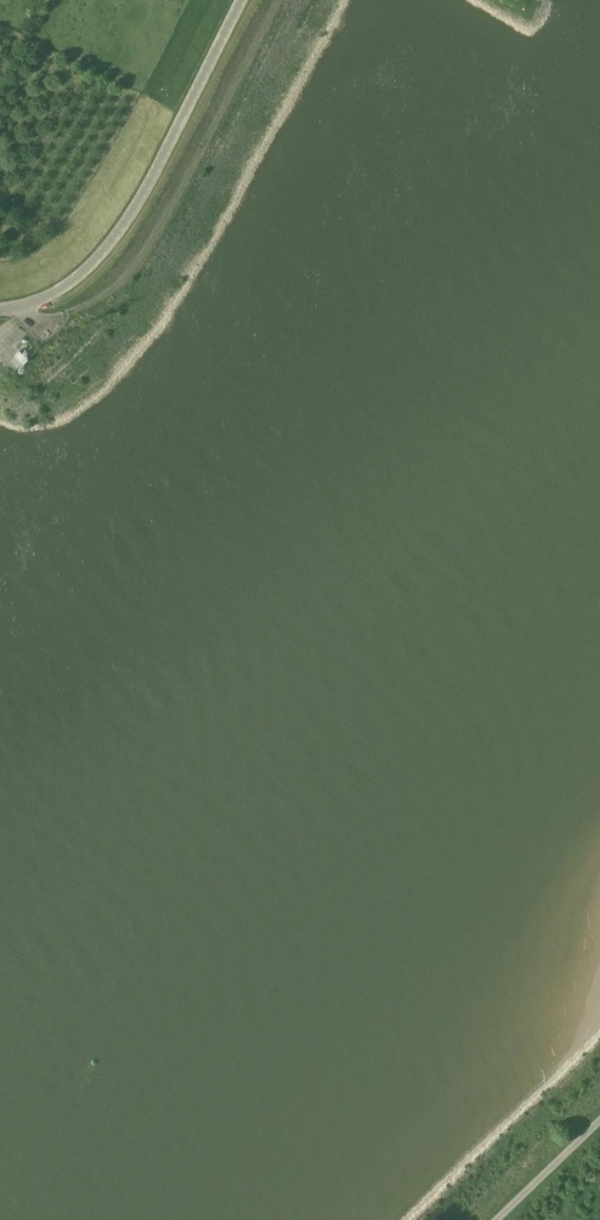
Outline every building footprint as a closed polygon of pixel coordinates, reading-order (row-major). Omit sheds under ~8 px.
[(29,358),(20,349),(15,355),(24,363),(29,358)]
